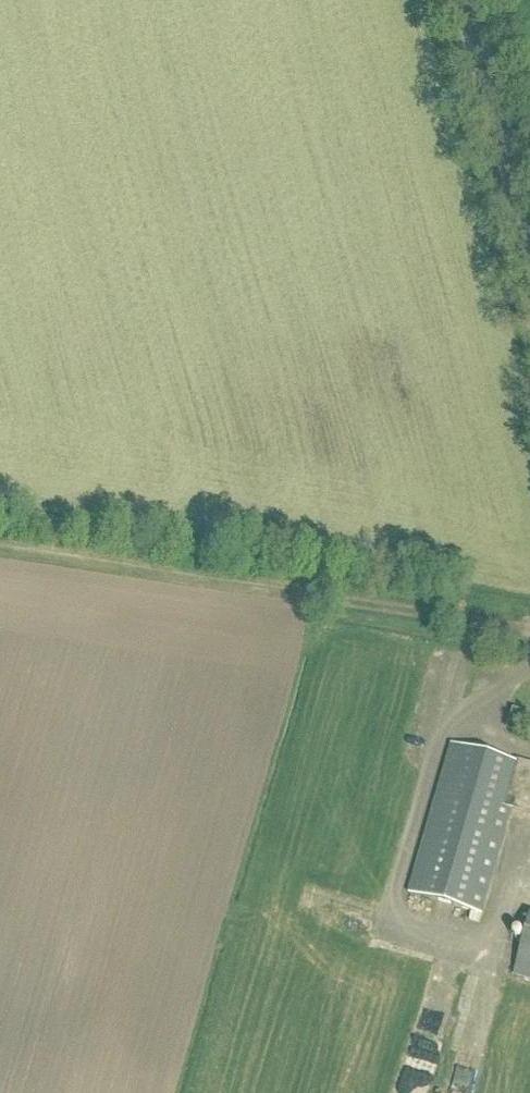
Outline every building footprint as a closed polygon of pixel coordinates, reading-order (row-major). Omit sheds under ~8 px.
[(410,888),(408,895),(482,917),(513,811),(529,816),(529,768),(526,767),(526,768),(452,746),(410,888)] [(514,978),(529,982),(529,921),(514,978)] [(480,1070),(467,1066),(458,1092),(473,1092),(480,1070)]
